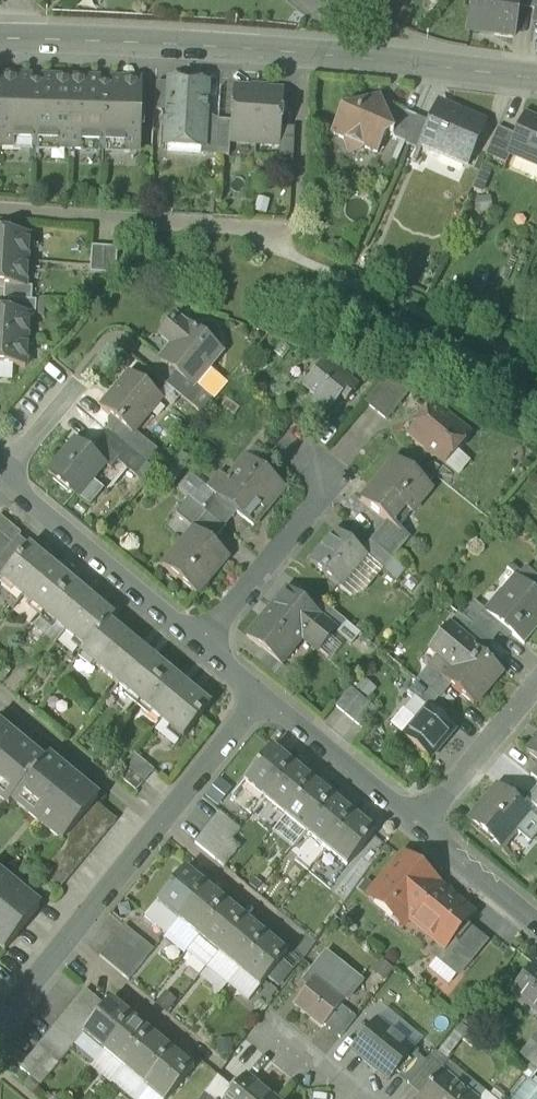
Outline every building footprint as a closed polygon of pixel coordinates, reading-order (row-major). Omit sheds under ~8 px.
[(381,12),(388,5),(383,0),(349,0),(365,11),(372,5),(381,12)] [(513,40),(517,10),(518,0),(473,0),(469,31),(495,34),(494,37),(513,40)] [(534,12),(536,0),(518,0),(517,10),(534,12)] [(89,151),(116,152),(116,148),(138,148),(139,91),(125,90),(125,83),(109,83),(109,89),(100,89),(100,82),(85,82),(85,89),(56,89),(56,81),(41,81),(41,87),(32,87),(32,81),(16,80),(16,88),(1,88),(0,145),(21,146),(21,150),(49,151),(49,146),(89,147),(89,151)] [(1,80),(1,88),(16,88),(16,80),(1,80)] [(85,82),(56,81),(56,89),(85,89),(85,82)] [(202,152),(203,152),(205,129),(207,86),(169,84),(169,86),(168,114),(165,149),(202,152)] [(155,113),(168,114),(169,86),(156,85),(155,113)] [(230,143),(256,145),(260,88),(252,87),(252,91),(233,90),(231,124),(229,143),(230,143)] [(267,89),(260,88),(256,145),(280,147),(281,130),(284,93),(267,92),(267,89)] [(343,142),(349,157),(365,151),(377,156),(384,140),(392,137),(393,136),(384,112),(384,111),(377,109),(374,100),(346,111),(346,112),(341,114),(339,119),(331,136),(343,142)] [(394,141),(405,146),(416,119),(393,109),(384,112),(393,136),(392,137),(394,141)] [(419,150),(465,170),(485,124),(465,115),(463,120),(437,109),(430,125),(419,150)] [(525,118),(516,138),(508,156),(510,157),(536,169),(536,123),(525,118)] [(430,125),(416,119),(405,146),(419,152),(419,150),(430,125)] [(218,123),(218,130),(216,158),(229,159),(230,143),(229,143),(231,124),(218,123)] [(202,157),(216,158),(218,130),(205,129),(203,152),(202,152),(202,157)] [(279,162),(293,163),(294,131),(281,130),(280,147),(279,162)] [(485,158),(506,167),(510,157),(508,156),(516,138),(497,130),(485,158)] [(27,264),(28,237),(0,236),(0,262),(27,264)] [(90,276),(103,276),(104,249),(91,248),(90,276)] [(117,250),(104,249),(103,276),(116,277),(117,250)] [(27,264),(0,262),(0,288),(4,289),(25,290),(25,289),(27,264)] [(3,302),(8,302),(32,304),(32,289),(25,289),(25,290),(4,289),(3,302)] [(36,304),(32,304),(8,302),(7,315),(29,316),(28,318),(36,318),(36,304)] [(27,343),(28,318),(29,316),(7,315),(0,315),(0,341),(27,343)] [(176,375),(193,389),(197,385),(209,370),(208,369),(220,353),(188,327),(187,327),(176,318),(160,337),(172,347),(160,361),(176,375)] [(27,343),(0,341),(0,368),(25,369),(27,343)] [(317,406),(328,415),(341,399),(346,403),(358,389),(325,361),(302,388),(320,403),(317,406)] [(118,425),(133,437),(135,434),(162,401),(130,374),(112,396),(114,397),(102,411),(118,425)] [(166,387),(193,409),(205,394),(204,391),(197,385),(193,389),(176,375),(166,387)] [(380,385),(402,403),(409,394),(383,381),(380,385)] [(365,404),(387,422),(402,403),(380,385),(365,404)] [(436,459),(438,461),(448,449),(454,454),(456,451),(469,435),(451,420),(433,406),(408,437),(424,450),(425,455),(431,460),(436,459)] [(118,425),(110,435),(129,450),(146,465),(157,452),(135,434),(133,437),(118,425)] [(118,464),(129,450),(110,435),(108,434),(91,454),(106,466),(106,467),(112,472),(118,464)] [(48,474),(79,500),(80,498),(77,496),(89,482),(92,484),(93,483),(106,467),(106,466),(91,454),(75,441),(74,442),(76,444),(51,475),(49,473),(48,474)] [(444,466),(454,454),(448,449),(438,461),(444,466)] [(129,450),(118,464),(136,479),(146,465),(129,450)] [(471,463),(456,451),(454,454),(444,466),(459,478),(471,463)] [(237,514),(253,528),(254,527),(249,522),(259,509),(265,514),(285,489),(246,457),(226,482),(231,486),(221,499),(216,495),(215,496),(237,514)] [(387,522),(398,532),(399,530),(399,529),(410,515),(411,516),(431,491),(394,460),(372,488),(379,493),(369,505),(362,500),(361,501),(387,522)] [(136,479),(145,486),(156,473),(146,465),(136,479)] [(192,503),(202,511),(215,496),(189,475),(177,490),(192,503)] [(104,492),(93,483),(92,484),(89,482),(77,496),(80,498),(79,500),(90,509),(104,492)] [(226,482),(216,495),(221,499),(231,486),(226,482)] [(372,488),(362,500),(369,505),(379,493),(372,488)] [(237,514),(215,496),(202,511),(224,530),(237,514)] [(179,519),(190,527),(202,511),(192,503),(179,519)] [(249,522),(254,527),(265,514),(259,509),(249,522)] [(224,530),(202,511),(190,527),(194,531),(195,530),(212,544),(224,530)] [(13,546),(18,541),(21,536),(0,518),(0,535),(13,546)] [(387,522),(370,542),(392,560),(410,538),(399,530),(398,532),(387,522)] [(163,569),(197,597),(228,558),(212,544),(195,530),(194,531),(194,532),(199,536),(189,548),(184,544),(163,569)] [(309,564),(340,589),(366,558),(366,557),(361,553),(336,532),(309,564)] [(5,557),(13,546),(0,535),(0,553),(5,557)] [(1,582),(28,549),(18,541),(13,546),(5,557),(0,562),(0,581),(1,582)] [(382,572),(392,560),(370,542),(361,553),(366,557),(366,558),(382,572)] [(50,567),(28,549),(1,582),(23,600),(50,567)] [(382,572),(366,558),(340,589),(353,600),(363,595),(382,572)] [(392,560),(382,572),(396,584),(406,571),(392,560)] [(71,584),(50,567),(23,600),(44,617),(71,584)] [(534,592),(536,589),(536,578),(526,568),(517,578),(534,592)] [(487,613),(517,578),(514,575),(484,611),(487,613)] [(520,644),(536,624),(536,595),(534,592),(517,578),(487,613),(484,611),(483,611),(483,612),(503,629),(520,644)] [(92,602),(71,584),(44,617),(65,635),(92,602)] [(286,592),(272,610),(306,638),(305,640),(303,638),(302,640),(317,653),(330,638),(334,633),(335,632),(315,615),(286,592)] [(113,619),(92,602),(65,635),(86,652),(109,624),(113,619)] [(475,603),(462,619),(492,643),(503,629),(483,612),(483,611),(475,603)] [(334,633),(337,636),(347,624),(323,605),(315,615),(335,632),(334,633)] [(295,649),(302,640),(303,638),(305,640),(306,638),(272,610),(270,608),(269,610),(271,611),(249,638),(247,636),(246,638),(262,651),(282,668),(283,666),(282,665),(278,662),(292,646),(295,649)] [(481,656),(492,643),(462,619),(458,615),(449,626),(473,647),(472,648),(481,656)] [(146,655),(109,624),(86,652),(82,657),(119,687),(146,655)] [(360,636),(347,624),(337,636),(351,647),(360,636)] [(520,644),(524,647),(536,632),(536,624),(520,644)] [(449,687),(474,707),(502,673),(481,656),(472,648),(473,647),(449,626),(428,651),(438,659),(430,669),(429,669),(428,670),(449,687)] [(341,648),(330,638),(317,653),(329,663),(341,648)] [(282,665),(295,649),(292,646),(278,662),(282,665)] [(254,661),(274,678),(282,668),(262,651),(254,661)] [(167,672),(146,655),(119,687),(140,705),(167,672)] [(417,684),(438,701),(449,687),(428,670),(417,684)] [(188,689),(167,672),(140,705),(161,722),(188,689)] [(364,681),(356,691),(369,701),(377,691),(364,681)] [(430,711),(438,701),(417,684),(408,695),(413,699),(427,711),(428,709),(430,711)] [(210,708),(188,689),(161,722),(183,740),(210,708)] [(334,708),(363,731),(378,712),(350,689),(334,708)] [(413,699),(402,712),(416,724),(427,711),(413,699)] [(404,738),(430,760),(454,731),(430,711),(428,709),(427,711),(416,724),(418,725),(407,739),(405,737),(404,738)] [(390,727),(404,738),(405,737),(407,739),(418,725),(416,724),(402,712),(390,727)] [(63,845),(95,805),(98,802),(47,760),(43,765),(0,729),(0,802),(9,809),(13,804),(61,844),(63,845)] [(526,754),(536,763),(536,740),(526,754)] [(244,784),(265,801),(292,767),(272,750),(244,784)] [(114,780),(132,795),(143,782),(151,772),(133,757),(125,767),(114,780)] [(313,784),(292,767),(265,801),(285,818),(313,784)] [(215,806),(228,791),(217,780),(203,796),(215,806)] [(333,801),(313,784),(285,818),(306,834),(333,801)] [(469,822),(499,847),(512,830),(514,831),(528,815),(520,808),(497,788),(469,822)] [(526,802),(536,810),(536,789),(526,802)] [(353,817),(333,801),(306,834),(326,851),(353,817)] [(536,822),(536,810),(526,802),(520,808),(528,815),(536,822)] [(36,875),(59,893),(117,823),(95,805),(63,845),(61,844),(36,875)] [(220,815),(211,825),(231,842),(240,831),(220,815)] [(528,815),(514,831),(530,845),(536,837),(536,822),(528,815)] [(374,834),(353,817),(326,851),(346,868),(374,834)] [(224,851),(231,842),(211,825),(204,834),(224,851)] [(215,862),(224,851),(204,834),(195,845),(215,862)] [(215,862),(223,869),(240,849),(231,842),(224,851),(215,862)] [(392,908),(442,948),(461,925),(462,926),(471,916),(435,885),(432,888),(399,861),(369,898),(388,914),(392,908)] [(157,904),(178,921),(206,888),(185,871),(157,904)] [(4,954),(39,910),(0,878),(0,951),(4,954)] [(178,921),(198,938),(226,905),(206,888),(178,921)] [(147,917),(168,934),(178,921),(157,904),(147,917)] [(198,938),(219,955),(246,921),(226,905),(198,938)] [(198,938),(178,921),(168,934),(188,950),(198,938)] [(219,955),(239,971),(266,938),(246,921),(219,955)] [(436,956),(458,975),(484,944),(462,926),(461,925),(442,948),(436,956)] [(116,938),(108,948),(100,958),(120,975),(128,964),(136,955),(145,945),(125,928),(116,938)] [(219,955),(198,938),(188,950),(208,967),(219,955)] [(287,955),(266,938),(239,971),(259,988),(267,979),(287,955)] [(303,984),(308,988),(310,986),(321,994),(326,989),(343,1003),(346,999),(345,999),(360,980),(325,953),(301,984),(302,985),(303,984)] [(120,975),(128,982),(145,962),(136,955),(128,964),(120,975)] [(239,971),(219,955),(208,967),(229,984),(239,971)] [(297,963),(287,955),(267,979),(277,987),(297,963)] [(536,1015),(536,969),(533,966),(511,993),(536,1015)] [(339,1007),(343,1003),(326,989),(321,994),(310,986),(308,988),(294,1006),(322,1029),(324,1027),(339,1007)] [(85,992),(77,1002),(97,1019),(106,1009),(85,992)] [(77,1002),(69,1012),(89,1029),(97,1019),(77,1002)] [(83,1036),(104,1053),(131,1020),(111,1003),(106,1009),(97,1019),(89,1029),(83,1036)] [(324,1027),(339,1040),(355,1020),(339,1007),(324,1027)] [(69,1012),(61,1022),(81,1039),(83,1036),(89,1029),(69,1012)] [(152,1036),(131,1020),(104,1053),(124,1070),(152,1036)] [(61,1022),(53,1032),(73,1048),(81,1039),(61,1022)] [(351,1052),(388,1082),(396,1072),(412,1052),(376,1022),(351,1052)] [(53,1032),(45,1042),(65,1058),(73,1048),(53,1032)] [(536,1058),(536,1057),(536,1034),(519,1056),(530,1065),(536,1058)] [(172,1053),(152,1036),(124,1070),(144,1086),(172,1053)] [(396,1072),(410,1083),(435,1052),(422,1041),(412,1052),(396,1072)] [(45,1042),(37,1051),(57,1068),(65,1058),(45,1042)] [(37,1051),(28,1061),(49,1078),(57,1068),(37,1051)] [(449,1063),(435,1052),(410,1083),(423,1094),(439,1074),(449,1063)] [(172,1053),(144,1086),(159,1098),(169,1098),(193,1070),(172,1053)] [(40,1088),(49,1078),(28,1061),(20,1072),(40,1088)] [(463,1091),(462,1092),(439,1074),(423,1094),(419,1098),(472,1098),(463,1091)] [(205,1095),(211,1098),(228,1098),(237,1088),(219,1075),(205,1095)] [(245,1078),(237,1088),(228,1098),(272,1098),(245,1078)] [(520,1079),(511,1098),(536,1098),(536,1087),(520,1079)]
